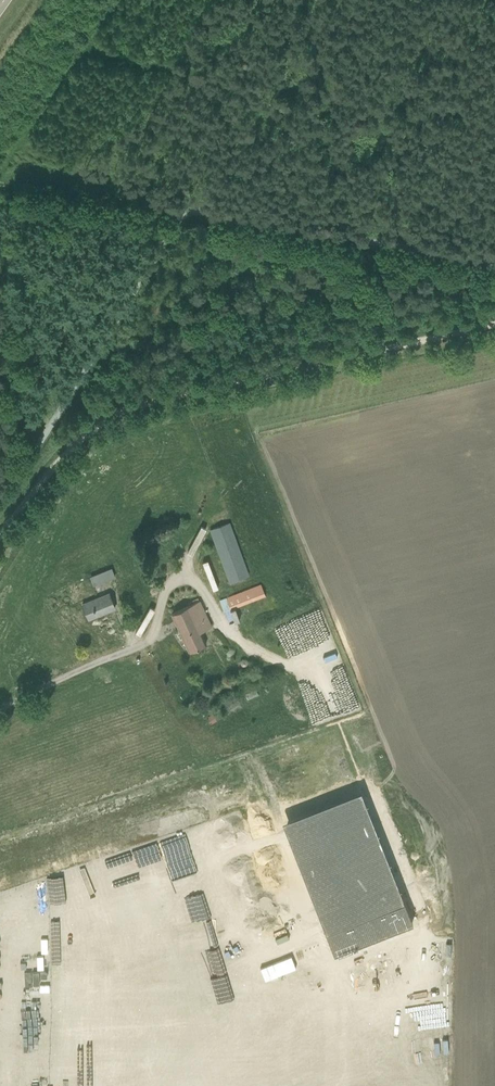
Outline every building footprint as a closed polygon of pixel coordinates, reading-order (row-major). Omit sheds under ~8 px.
[(229,583),(249,575),(229,522),(209,529),(229,583)] [(111,568),(101,572),(104,581),(115,577),(111,568)] [(223,611),(265,595),(260,584),(219,600),(223,611)] [(115,609),(110,598),(108,593),(82,604),(88,619),(115,609)] [(200,632),(212,626),(199,601),(171,614),(189,652),(206,644),(200,632)] [(282,654),(299,646),(291,628),(274,636),(282,654)] [(287,829),(334,953),(414,923),(367,799),(287,829)]
